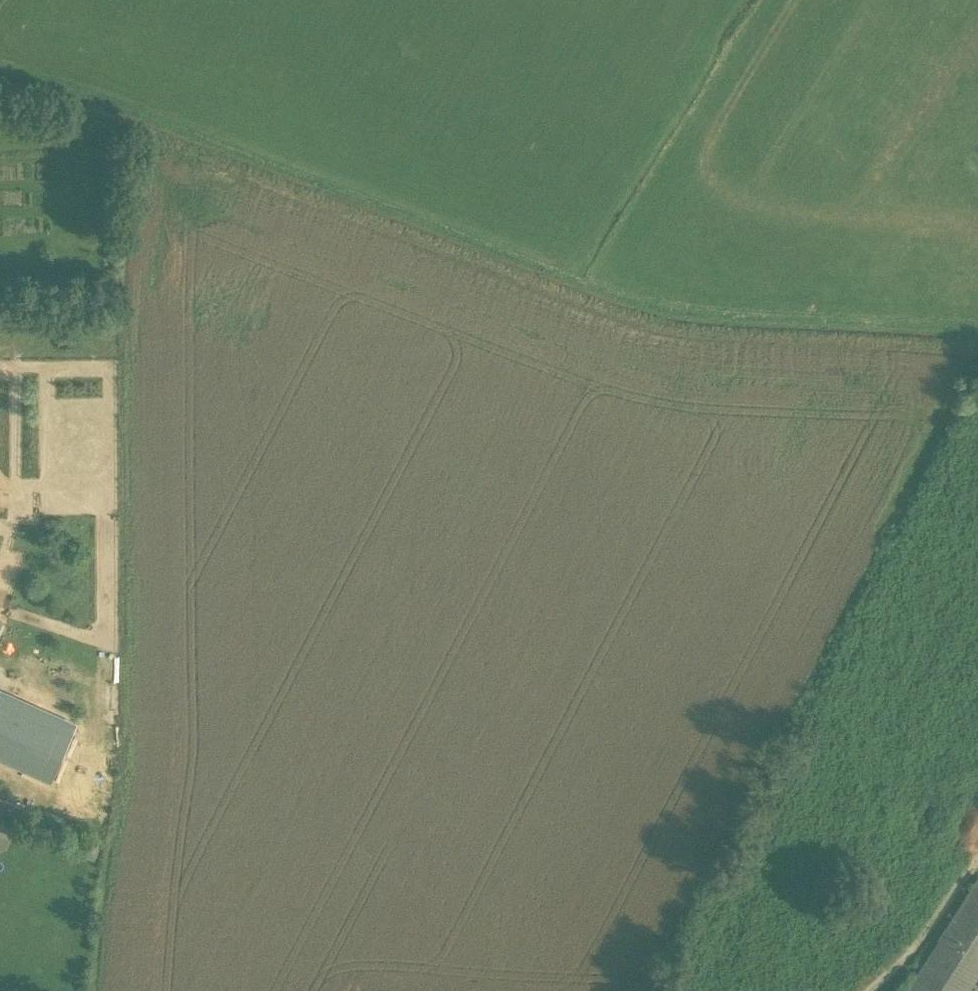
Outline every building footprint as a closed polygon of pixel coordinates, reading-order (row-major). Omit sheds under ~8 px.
[(0,699),(0,747),(39,765),(57,724),(0,699)] [(977,974),(977,878),(906,990),(967,990),(977,974)]
